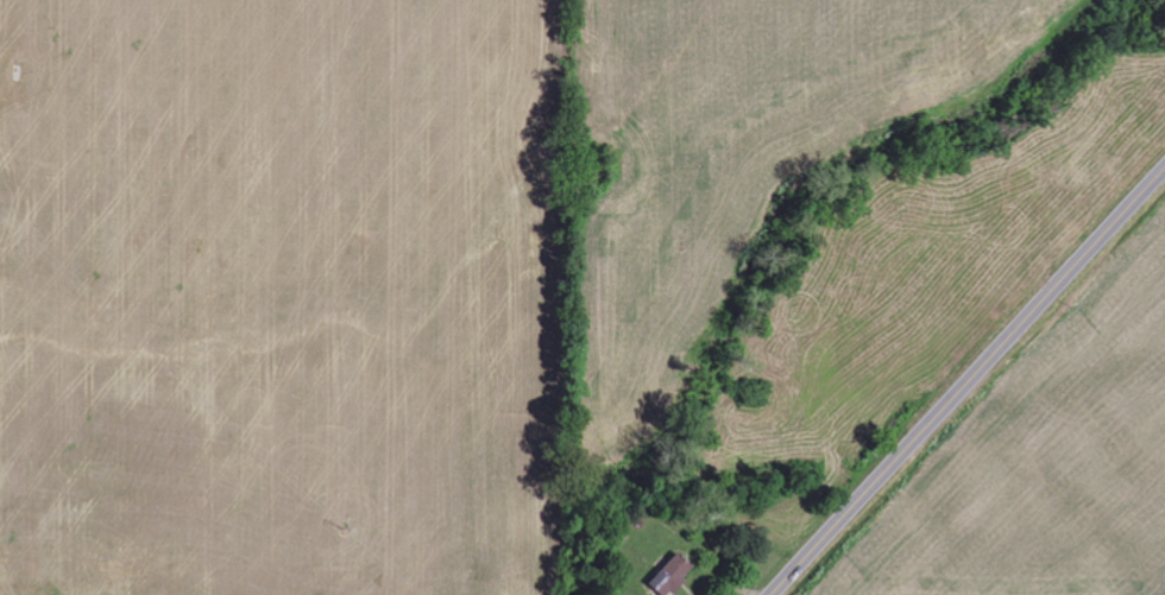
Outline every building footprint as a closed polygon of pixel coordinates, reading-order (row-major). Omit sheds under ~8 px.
[(682,554),(650,584),(661,594),(672,594),(697,571),(682,554)]
